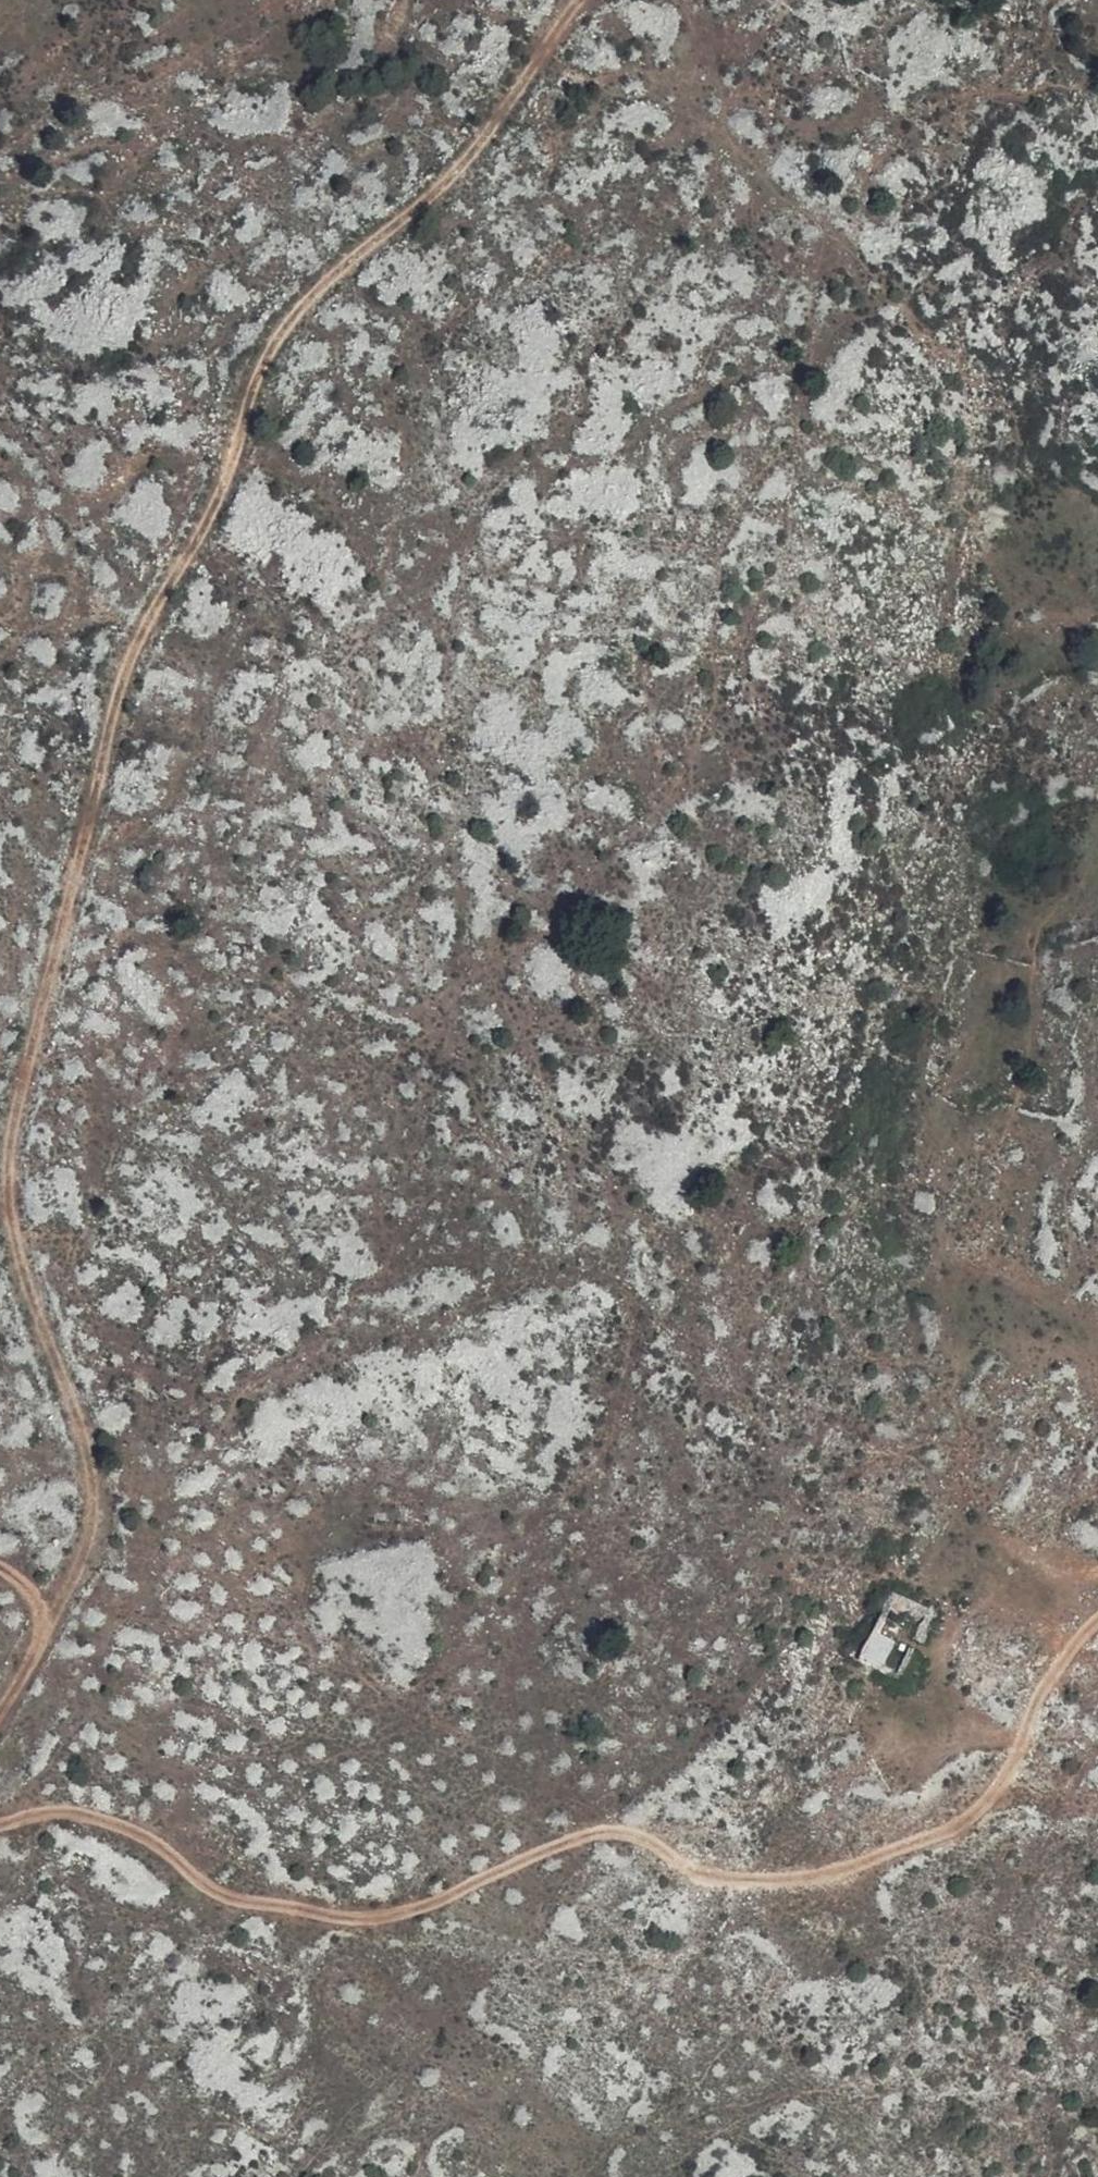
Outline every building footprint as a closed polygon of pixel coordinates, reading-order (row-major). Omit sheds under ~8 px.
[(912,1644),(908,1642),(926,1609),(894,1591),(858,1656),(894,1676),(912,1644)]
